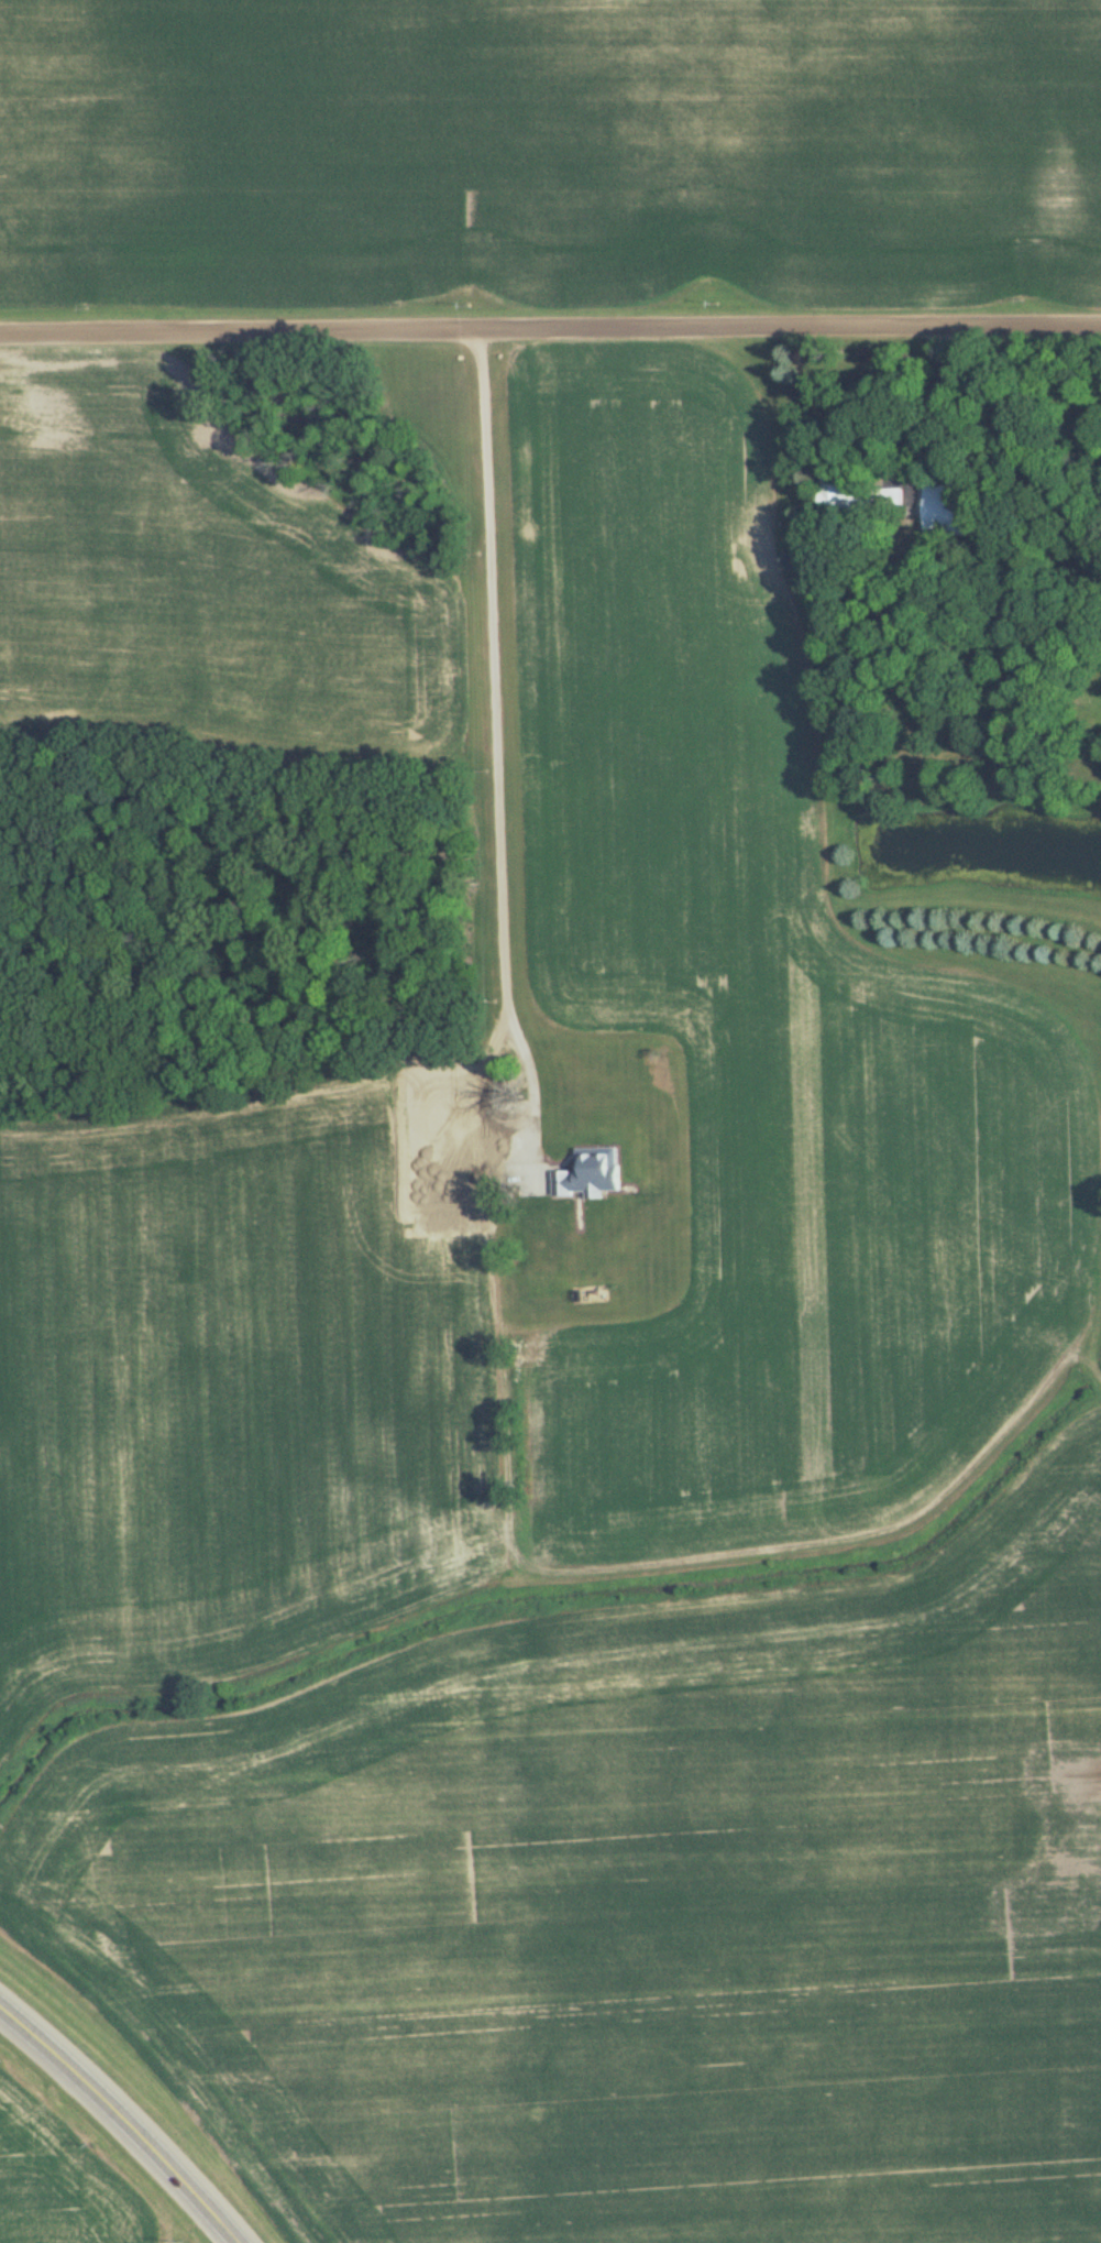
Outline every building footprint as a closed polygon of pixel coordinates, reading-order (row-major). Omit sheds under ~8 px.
[(841,491),(840,475),(826,476),(827,504),(860,503),(860,490),(841,491)] [(959,496),(922,496),(922,525),(959,525),(959,496)]
